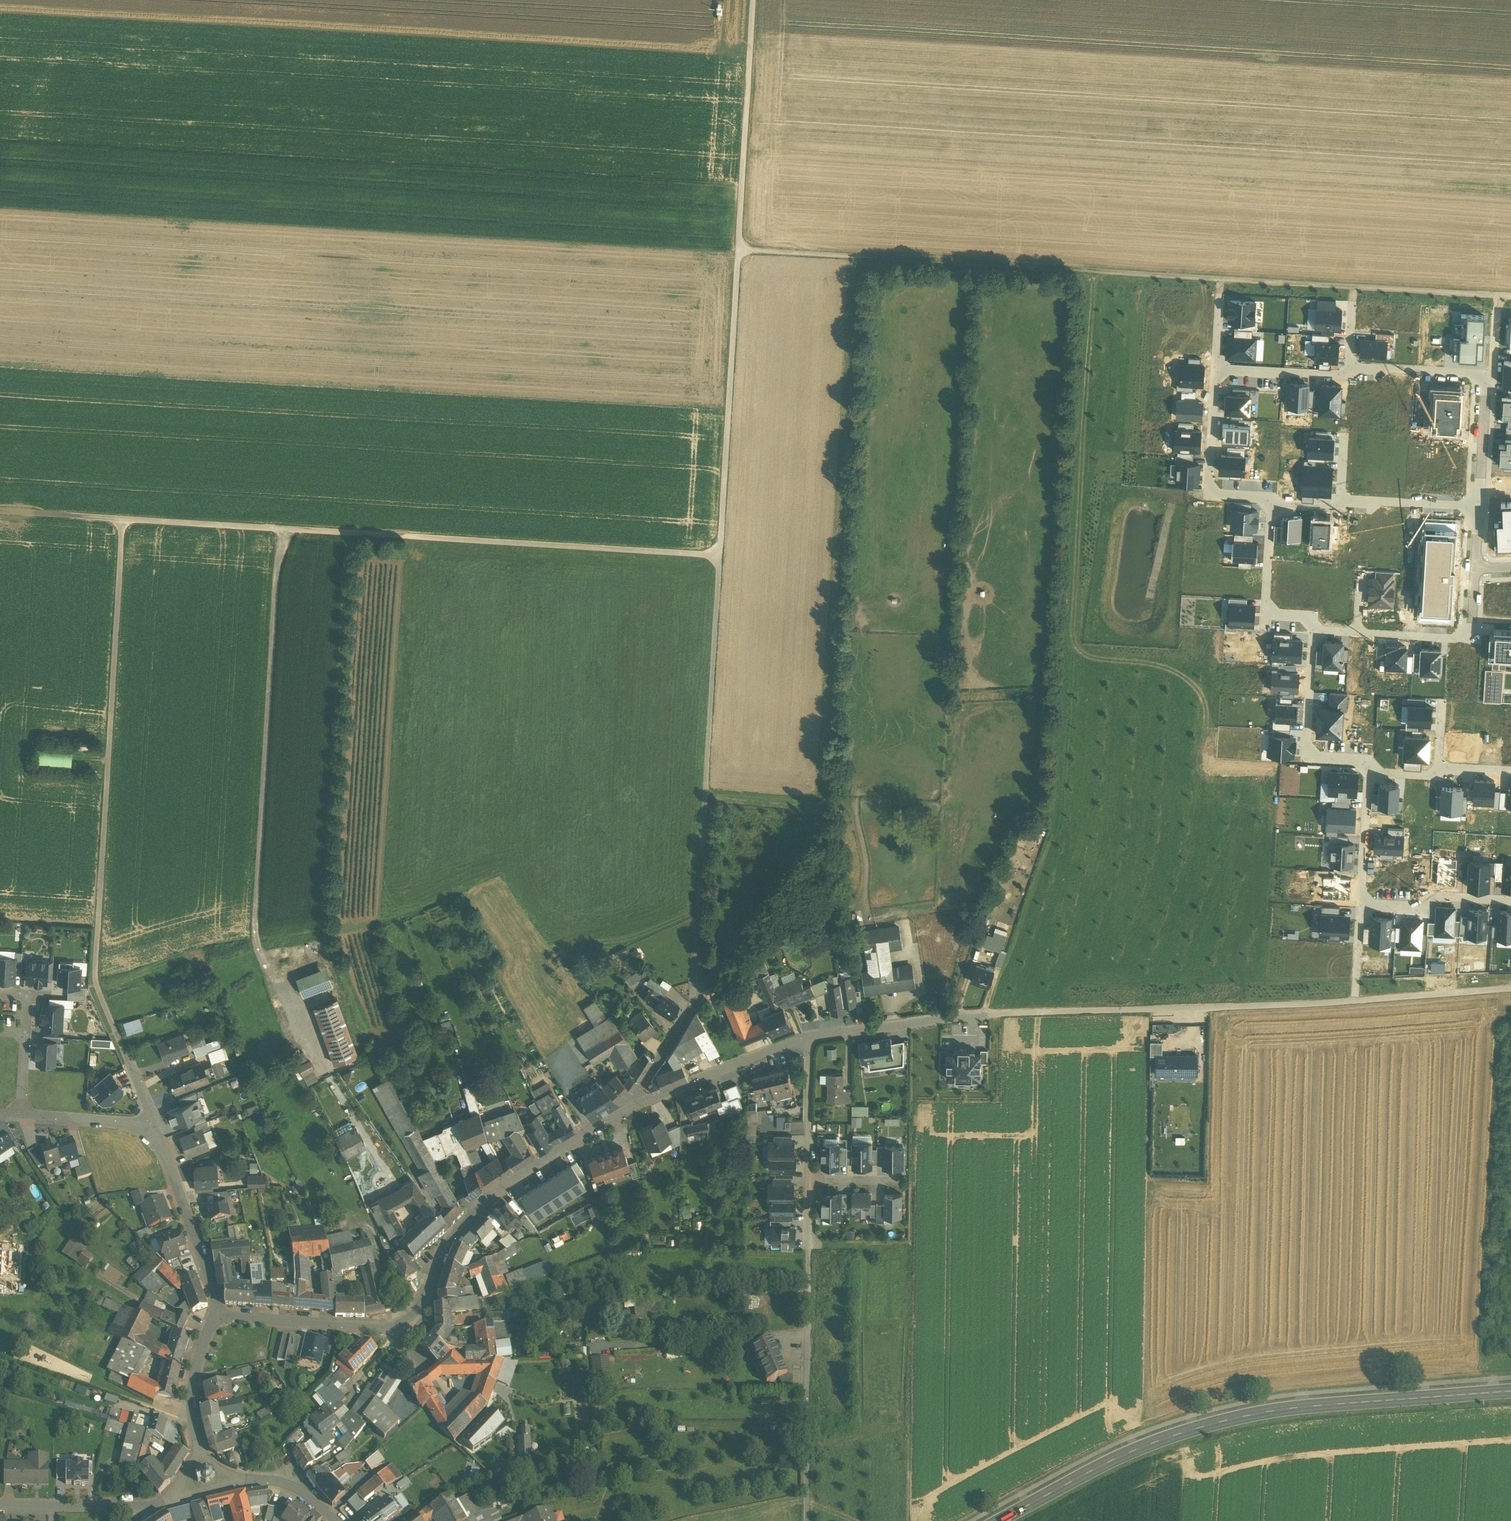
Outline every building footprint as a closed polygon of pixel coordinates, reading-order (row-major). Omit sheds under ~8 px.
[(1336,300),(1318,299),(1317,308),(1335,309),(1336,300)] [(1239,322),(1254,323),(1254,322),(1255,302),(1230,300),(1229,321),(1239,322)] [(1334,329),(1340,329),(1341,309),(1335,309),(1317,308),(1316,328),(1322,328),(1334,329)] [(1455,324),(1453,352),(1477,353),(1478,339),(1484,339),(1485,316),(1461,315),(1461,324),(1455,324)] [(1254,323),(1239,322),(1239,329),(1252,330),(1257,330),(1257,322),(1254,322),(1254,323)] [(1235,329),(1234,337),(1252,338),(1252,330),(1239,329),(1235,329)] [(1312,334),(1311,343),(1315,343),(1315,342),(1330,342),(1330,335),(1322,334),(1312,334)] [(1255,359),(1256,338),(1252,338),(1234,337),(1228,337),(1228,345),(1229,345),(1228,349),(1227,349),(1227,357),(1255,359)] [(1388,340),(1376,340),(1361,339),(1360,357),(1387,358),(1388,340)] [(1330,342),(1315,342),(1315,343),(1314,362),(1319,362),(1331,363),(1338,363),(1339,343),(1330,342)] [(1180,383),(1180,384),(1194,385),(1203,385),(1204,365),(1201,365),(1188,364),(1181,364),(1180,383)] [(1307,407),(1308,389),(1309,383),(1291,382),(1290,390),(1289,390),(1288,407),(1298,407),(1298,406),(1307,407)] [(1341,385),(1322,385),(1321,394),(1321,413),(1340,413),(1341,402),(1341,385)] [(1463,432),(1465,390),(1433,387),(1431,430),(1463,432)] [(1378,406),(1386,406),(1387,403),(1387,388),(1379,388),(1379,392),(1378,406)] [(1194,391),(1182,390),(1182,400),(1187,400),(1187,397),(1196,398),(1196,391),(1194,391)] [(1250,413),(1251,395),(1233,394),(1227,393),(1226,411),(1232,411),(1244,412),(1250,413)] [(1182,400),(1178,400),(1177,416),(1202,418),(1203,402),(1196,401),(1196,398),(1187,397),(1187,400),(1182,400)] [(1502,397),(1501,411),(1510,411),(1510,397),(1508,397),(1502,397)] [(1501,411),(1501,417),(1507,417),(1507,424),(1510,424),(1510,411),(1501,411)] [(1236,441),(1248,442),(1249,425),(1223,424),(1222,440),(1236,441)] [(1174,449),(1178,449),(1193,450),(1200,451),(1201,429),(1193,429),(1183,428),(1175,428),(1174,449)] [(1316,437),(1310,436),(1309,454),(1327,455),(1333,455),(1334,438),(1328,437),(1316,437)] [(1499,451),(1510,451),(1510,439),(1506,438),(1505,445),(1499,445),(1499,451)] [(1227,447),(1227,454),(1245,455),(1245,448),(1236,448),(1227,447)] [(1499,451),(1498,464),(1504,465),(1510,465),(1510,451),(1499,451)] [(1244,463),(1245,455),(1227,454),(1221,454),(1221,460),(1222,460),(1221,465),(1220,465),(1220,471),(1230,471),(1242,472),(1244,472),(1244,465),(1245,465),(1245,464),(1244,463)] [(1177,482),(1198,483),(1199,464),(1193,463),(1178,462),(1178,463),(1177,482)] [(1316,466),(1304,465),(1302,493),(1314,494),(1330,495),(1332,467),(1316,466)] [(1314,494),(1302,493),(1302,501),(1314,502),(1314,494)] [(1234,502),(1234,509),(1252,510),(1252,503),(1234,502)] [(1501,502),(1501,516),(1499,516),(1499,522),(1494,522),(1495,547),(1504,547),(1504,545),(1510,545),(1510,502),(1501,502)] [(1234,509),(1233,509),(1231,528),(1256,529),(1257,523),(1258,523),(1258,516),(1257,516),(1258,510),(1252,510),(1234,509)] [(1300,538),(1301,516),(1294,516),(1294,518),(1283,517),(1282,525),(1282,539),(1291,540),(1291,538),(1300,538)] [(1330,542),(1331,524),(1332,518),(1313,517),(1312,544),(1330,545),(1330,542)] [(1330,542),(1338,543),(1339,525),(1331,524),(1330,542)] [(1282,525),(1275,525),(1274,543),(1282,543),(1282,539),(1282,525)] [(1419,620),(1450,622),(1456,530),(1425,528),(1419,620)] [(1253,535),(1235,534),(1234,541),(1252,542),(1253,535)] [(1252,542),(1234,541),(1233,541),(1231,560),(1239,560),(1251,561),(1257,561),(1259,542),(1252,542)] [(1394,580),(1394,572),(1378,571),(1376,571),(1376,579),(1394,580)] [(1392,606),(1394,580),(1376,579),(1371,578),(1369,604),(1371,604),(1392,606)] [(1230,623),(1230,624),(1238,624),(1253,625),(1255,606),(1247,605),(1231,604),(1231,605),(1230,623)] [(1494,629),(1494,635),(1490,635),(1488,658),(1510,659),(1510,630),(1494,629)] [(1274,639),(1273,659),(1285,660),(1301,661),(1302,641),(1292,640),(1274,639)] [(1323,666),(1342,667),(1342,661),(1348,661),(1349,649),(1343,649),(1343,643),(1325,642),(1324,651),(1323,666)] [(1386,666),(1405,667),(1406,655),(1406,647),(1387,645),(1386,659),(1386,666)] [(1422,648),(1421,653),(1420,670),(1420,673),(1440,674),(1442,649),(1422,648)] [(1323,666),(1324,651),(1317,650),(1316,668),(1323,668),(1323,666)] [(1414,656),(1413,670),(1420,670),(1421,653),(1414,652),(1414,656)] [(1412,673),(1413,670),(1414,656),(1406,655),(1405,667),(1405,673),(1412,673)] [(1484,702),(1499,703),(1501,670),(1485,670),(1484,702)] [(1271,691),(1299,693),(1300,673),(1296,673),(1278,672),(1272,671),(1271,691)] [(1348,695),(1330,694),(1329,709),(1343,710),(1347,710),(1348,695)] [(1407,705),(1409,705),(1425,706),(1426,699),(1408,698),(1407,705)] [(1280,704),(1276,704),(1275,722),(1291,723),(1297,723),(1298,705),(1292,705),(1280,704)] [(1425,706),(1409,705),(1408,724),(1418,725),(1430,725),(1432,707),(1425,706)] [(1343,710),(1329,709),(1319,709),(1317,735),(1341,736),(1343,710)] [(1291,731),(1291,723),(1275,722),(1273,722),(1273,730),(1291,731)] [(1452,732),(1450,763),(1466,764),(1466,759),(1468,738),(1468,733),(1452,732)] [(1272,736),(1270,735),(1269,755),(1292,757),(1294,737),(1290,737),(1272,736)] [(1412,737),(1406,736),(1404,758),(1422,759),(1428,760),(1430,738),(1424,738),(1412,737)] [(1480,739),(1468,738),(1466,759),(1478,760),(1480,739)] [(1422,759),(1404,758),(1403,770),(1421,771),(1422,759)] [(1336,795),(1351,795),(1357,796),(1358,773),(1330,771),(1329,794),(1336,795)] [(1494,782),(1476,780),(1474,801),(1492,803),(1493,791),(1494,782)] [(1380,806),(1397,807),(1398,801),(1398,785),(1381,784),(1380,794),(1380,806)] [(1462,789),(1443,787),(1441,811),(1461,813),(1462,797),(1462,789)] [(1492,808),(1499,809),(1500,792),(1493,791),(1492,803),(1492,808)] [(1507,792),(1500,792),(1499,809),(1506,809),(1506,806),(1507,792)] [(1380,806),(1380,794),(1372,794),(1371,811),(1379,812),(1380,806)] [(1332,801),(1332,808),(1350,809),(1350,802),(1336,801),(1332,801)] [(1332,808),(1328,808),(1327,829),(1339,830),(1355,831),(1356,810),(1350,809),(1332,808)] [(1374,852),(1380,853),(1395,853),(1402,854),(1403,836),(1388,835),(1375,834),(1374,852)] [(1332,843),(1331,865),(1334,865),(1346,866),(1353,866),(1354,844),(1348,844),(1336,843),(1332,843)] [(1438,859),(1438,865),(1437,881),(1437,882),(1455,883),(1456,860),(1438,859)] [(1469,888),(1489,889),(1489,873),(1490,861),(1470,860),(1470,878),(1469,888)] [(1504,862),(1496,862),(1495,873),(1495,880),(1503,880),(1504,862)] [(1504,862),(1503,880),(1502,890),(1510,891),(1510,863),(1504,862)] [(1379,883),(1397,884),(1398,866),(1380,865),(1374,864),(1373,882),(1379,883)] [(1323,899),(1340,900),(1350,901),(1351,879),(1322,877),(1321,899),(1323,899)] [(1322,906),(1340,907),(1340,900),(1323,899),(1322,906)] [(1340,907),(1322,906),(1321,918),(1339,919),(1340,907)] [(1454,921),(1455,908),(1438,907),(1437,923),(1436,936),(1453,937),(1454,921)] [(1485,939),(1487,910),(1469,909),(1469,917),(1468,935),(1468,938),(1485,939)] [(1500,911),(1498,939),(1510,940),(1510,912),(1500,911)] [(1339,919),(1321,918),(1320,936),(1348,937),(1349,916),(1339,916),(1339,919)] [(1468,935),(1469,917),(1461,916),(1460,921),(1460,935),(1468,935)] [(1371,944),(1389,945),(1390,920),(1372,918),(1372,929),(1371,944)] [(1422,922),(1403,920),(1401,948),(1420,949),(1422,922)] [(1437,923),(1429,923),(1428,935),(1436,936),(1437,923)] [(898,926),(863,931),(866,952),(867,951),(868,958),(875,957),(881,991),(914,986),(911,965),(891,968),(888,948),(901,946),(898,926)] [(1372,929),(1364,928),(1363,944),(1371,944),(1372,929)] [(993,937),(1004,941),(1006,935),(995,931),(993,937)] [(993,937),(987,935),(983,946),(1000,951),(1001,951),(1004,941),(993,937)] [(1007,953),(1001,951),(1000,951),(996,964),(1002,966),(1007,953)] [(762,956),(752,960),(758,977),(769,972),(762,956)] [(875,957),(868,958),(870,969),(863,971),(867,993),(881,991),(875,957)] [(0,958),(0,982),(14,982),(15,958),(0,958)] [(47,960),(28,959),(28,963),(26,965),(26,969),(27,971),(27,981),(35,982),(35,984),(41,984),(41,982),(46,982),(47,961),(47,960)] [(73,962),(59,961),(58,983),(69,984),(68,987),(80,988),(80,987),(81,968),(73,968),(73,962)] [(988,969),(977,965),(971,981),(988,987),(994,971),(995,968),(989,966),(988,969)] [(326,967),(297,979),(302,994),(332,982),(326,967)] [(775,988),(769,973),(769,972),(758,977),(770,1006),(771,1005),(773,1011),(783,1007),(775,988)] [(840,984),(844,1006),(857,1004),(852,977),(839,979),(840,984)] [(667,989),(649,978),(645,984),(653,989),(661,994),(663,996),(667,989)] [(800,978),(775,988),(783,1007),(784,1007),(815,994),(812,985),(804,987),(800,978)] [(812,985),(815,994),(816,996),(829,990),(829,986),(827,986),(824,979),(812,985)] [(653,989),(645,984),(639,994),(647,999),(647,998),(653,989)] [(844,1006),(840,984),(829,986),(829,990),(832,1014),(845,1012),(844,1006)] [(68,999),(86,1000),(86,987),(80,987),(80,988),(68,987),(68,999)] [(746,1014),(735,987),(721,993),(742,1043),(758,1037),(753,1024),(749,1013),(746,1014)] [(661,994),(653,989),(647,998),(656,1003),(661,994)] [(663,996),(661,994),(656,1003),(653,1008),(670,1019),(678,1006),(663,996)] [(73,999),(49,998),(49,1005),(63,1005),(63,1007),(73,1008),(73,999)] [(337,998),(313,1007),(334,1063),(357,1055),(337,998)] [(596,998),(583,1006),(595,1026),(607,1015),(596,998)] [(49,1005),(44,1004),(43,1013),(41,1012),(41,1021),(43,1021),(42,1029),(61,1030),(63,1007),(63,1005),(49,1005)] [(773,1011),(764,1015),(765,1019),(770,1032),(771,1033),(791,1024),(784,1007),(783,1007),(773,1011)] [(641,1011),(629,1021),(643,1039),(655,1030),(641,1011)] [(696,1011),(672,1049),(681,1060),(703,1048),(713,1043),(696,1011)] [(595,1026),(577,1037),(584,1049),(617,1026),(611,1019),(610,1016),(595,1026)] [(123,1024),(126,1034),(142,1029),(139,1019),(123,1024)] [(765,1019),(753,1024),(758,1037),(770,1032),(765,1019)] [(1152,1024),(1152,1039),(1175,1037),(1174,1023),(1152,1024)] [(617,1026),(584,1049),(592,1061),(607,1052),(626,1039),(617,1026)] [(184,1034),(158,1043),(164,1060),(174,1057),(173,1055),(189,1049),(184,1034)] [(91,1038),(90,1045),(111,1046),(111,1038),(91,1038)] [(626,1039),(607,1052),(617,1066),(627,1061),(637,1056),(626,1039)] [(891,1039),(879,1040),(859,1043),(860,1050),(862,1062),(876,1059),(877,1068),(895,1066),(892,1042),(891,1039)] [(905,1040),(892,1042),(895,1066),(904,1065),(905,1040)] [(43,1041),(39,1041),(38,1049),(36,1048),(36,1056),(38,1057),(37,1064),(54,1065),(56,1043),(56,1042),(43,1041)] [(1157,1055),(1162,1055),(1162,1042),(1151,1042),(1151,1055),(1157,1055)] [(713,1043),(703,1048),(709,1059),(719,1054),(713,1043)] [(206,1044),(193,1048),(196,1056),(208,1051),(206,1044)] [(681,1060),(672,1049),(668,1056),(674,1067),(681,1064),(679,1061),(681,1060)] [(828,1049),(828,1059),(837,1058),(836,1049),(828,1049)] [(954,1053),(948,1053),(947,1063),(947,1079),(981,1079),(981,1064),(981,1053),(975,1053),(975,1050),(954,1050),(954,1053)] [(639,1058),(630,1067),(627,1069),(632,1074),(631,1075),(638,1080),(652,1059),(645,1052),(639,1058)] [(1162,1055),(1157,1055),(1157,1074),(1197,1074),(1197,1056),(1162,1055)] [(297,1064),(306,1084),(318,1079),(308,1059),(297,1064)] [(219,1061),(211,1064),(215,1077),(224,1073),(219,1061)] [(627,1061),(617,1066),(623,1073),(627,1069),(630,1067),(627,1061)] [(200,1063),(188,1067),(188,1068),(170,1075),(172,1082),(171,1082),(172,1084),(173,1083),(176,1091),(207,1080),(200,1063)] [(669,1069),(675,1083),(687,1078),(681,1064),(674,1067),(669,1069)] [(787,1068),(769,1073),(773,1087),(775,1096),(792,1091),(787,1068)] [(632,1074),(627,1069),(623,1073),(629,1079),(635,1084),(638,1080),(631,1075),(632,1074)] [(669,1069),(656,1075),(662,1088),(675,1083),(669,1069)] [(110,1072),(96,1085),(95,1093),(103,1102),(111,1103),(122,1094),(122,1087),(110,1072)] [(344,1076),(347,1081),(354,1078),(351,1072),(344,1076)] [(769,1073),(754,1077),(757,1090),(767,1088),(773,1087),(769,1073)] [(625,1084),(615,1074),(603,1087),(619,1103),(631,1091),(635,1084),(629,1079),(625,1084)] [(656,1075),(656,1074),(651,1082),(652,1084),(648,1086),(651,1093),(662,1088),(656,1075)] [(843,1074),(827,1074),(827,1083),(829,1083),(829,1102),(852,1102),(852,1090),(845,1090),(845,1092),(843,1093),(843,1074)] [(388,1077),(371,1086),(400,1137),(402,1135),(416,1127),(388,1077)] [(532,1091),(536,1100),(542,1096),(553,1090),(548,1082),(532,1091)] [(600,1084),(577,1099),(581,1107),(582,1106),(591,1120),(619,1103),(603,1087),(600,1084)] [(726,1098),(728,1101),(738,1097),(741,1096),(736,1084),(723,1089),(726,1098)] [(471,1085),(464,1087),(472,1115),(479,1112),(471,1085)] [(715,1086),(700,1092),(707,1108),(715,1104),(722,1102),(721,1100),(715,1086)] [(775,1096),(773,1087),(767,1088),(769,1097),(775,1096)] [(553,1090),(542,1096),(549,1108),(551,1106),(559,1102),(553,1090)] [(179,1099),(181,1105),(194,1100),(195,1101),(196,1100),(198,1099),(196,1092),(179,1099)] [(700,1092),(686,1098),(688,1105),(685,1106),(687,1110),(690,1109),(693,1117),(699,1114),(698,1111),(707,1108),(700,1092)] [(542,1096),(536,1100),(543,1111),(549,1108),(542,1096)] [(729,1112),(742,1106),(738,1097),(728,1101),(726,1098),(721,1100),(722,1102),(715,1104),(719,1113),(728,1109),(729,1112)] [(168,1111),(174,1127),(193,1120),(201,1117),(201,1116),(202,1116),(196,1100),(195,1101),(194,1100),(181,1105),(168,1111)] [(543,1111),(536,1100),(522,1109),(529,1120),(535,1116),(543,1111)] [(570,1119),(559,1102),(551,1106),(562,1124),(570,1119)] [(256,1103),(244,1108),(247,1114),(258,1109),(256,1103)] [(756,1103),(748,1104),(748,1112),(757,1111),(756,1103)] [(853,1106),(853,1115),(869,1116),(869,1106),(853,1106)] [(716,1111),(707,1115),(707,1122),(714,1119),(714,1120),(719,1118),(716,1111)] [(472,1115),(455,1122),(465,1147),(480,1140),(486,1138),(482,1124),(479,1112),(472,1115)] [(491,1121),(490,1122),(495,1136),(503,1133),(507,1142),(520,1134),(519,1132),(524,1129),(517,1113),(491,1121)] [(201,1117),(193,1120),(196,1125),(207,1121),(204,1115),(202,1116),(201,1116),(201,1117)] [(529,1120),(525,1122),(530,1129),(526,1131),(539,1152),(552,1143),(545,1133),(535,1116),(529,1120)] [(785,1117),(777,1117),(777,1129),(785,1129),(785,1121),(785,1117)] [(862,1117),(853,1117),(853,1127),(862,1127),(862,1117)] [(562,1124),(554,1129),(560,1138),(575,1129),(570,1119),(562,1124)] [(714,1119),(707,1122),(707,1130),(707,1136),(707,1142),(717,1142),(718,1128),(714,1128),(714,1120),(714,1119)] [(661,1120),(641,1129),(649,1149),(669,1141),(669,1140),(666,1131),(661,1120)] [(196,1125),(194,1126),(196,1132),(203,1129),(204,1131),(210,1129),(207,1121),(196,1125)] [(455,1122),(443,1127),(442,1131),(423,1139),(435,1160),(447,1155),(447,1153),(452,1151),(457,1153),(461,1164),(460,1166),(471,1162),(465,1147),(455,1122)] [(490,1122),(482,1124),(486,1138),(487,1139),(495,1136),(490,1122)] [(686,1126),(688,1134),(700,1132),(707,1130),(707,1122),(686,1126)] [(756,1123),(747,1123),(747,1135),(756,1135),(756,1123)] [(680,1125),(666,1131),(669,1140),(669,1141),(671,1147),(680,1143),(680,1125)] [(356,1126),(334,1137),(345,1159),(358,1152),(367,1147),(356,1126)] [(423,1139),(416,1127),(402,1135),(422,1170),(425,1168),(429,1176),(440,1170),(435,1160),(423,1139)] [(196,1132),(180,1138),(187,1156),(210,1146),(204,1131),(203,1129),(196,1132)] [(216,1144),(210,1129),(204,1131),(210,1146),(216,1144)] [(560,1138),(554,1129),(545,1133),(552,1143),(560,1138)] [(0,1135),(0,1157),(13,1148),(3,1133),(0,1135)] [(520,1134),(507,1142),(514,1153),(506,1158),(508,1161),(513,1169),(534,1156),(520,1134)] [(487,1139),(486,1138),(480,1140),(490,1154),(495,1151),(492,1148),(487,1139)] [(54,1145),(61,1166),(78,1161),(79,1161),(79,1160),(72,1139),(54,1145)] [(774,1141),(770,1141),(770,1157),(772,1157),(772,1156),(794,1157),(794,1156),(794,1142),(792,1142),(774,1141)] [(61,1166),(54,1145),(54,1143),(47,1145),(48,1147),(42,1149),(47,1165),(48,1170),(61,1166)] [(387,1144),(376,1152),(399,1187),(413,1180),(387,1144)] [(839,1165),(839,1147),(839,1144),(823,1144),(823,1167),(839,1168),(839,1165)] [(871,1168),(871,1164),(871,1149),(871,1144),(853,1144),(853,1148),(853,1163),(853,1168),(871,1168)] [(498,1145),(492,1148),(495,1151),(497,1155),(503,1165),(508,1161),(506,1158),(498,1145)] [(885,1146),(885,1164),(884,1164),(884,1168),(903,1168),(903,1146),(885,1146)] [(847,1164),(847,1148),(847,1147),(839,1147),(839,1165),(847,1165),(847,1164)] [(42,1148),(28,1152),(38,1168),(47,1165),(42,1149),(42,1148)] [(622,1148),(588,1160),(596,1182),(630,1170),(628,1164),(622,1148)] [(358,1152),(345,1159),(357,1184),(367,1179),(370,1177),(358,1152)] [(21,1154),(15,1157),(23,1170),(29,1166),(21,1154)] [(503,1165),(497,1155),(492,1158),(487,1161),(498,1179),(513,1169),(508,1161),(503,1165)] [(794,1157),(772,1156),(772,1157),(772,1172),(776,1172),(794,1172),(796,1172),(796,1156),(794,1156),(794,1157)] [(86,1158),(79,1160),(79,1161),(78,1161),(81,1168),(75,1170),(78,1179),(91,1175),(86,1158)] [(487,1161),(475,1169),(483,1188),(498,1179),(487,1161)] [(636,1161),(628,1164),(630,1170),(633,1179),(639,1176),(636,1161)] [(482,1189),(471,1162),(460,1166),(470,1190),(466,1192),(469,1198),(482,1189)] [(571,1166),(579,1178),(584,1175),(576,1163),(571,1166)] [(216,1164),(198,1166),(196,1168),(196,1175),(195,1175),(196,1185),(211,1184),(215,1184),(214,1176),(217,1173),(216,1164)] [(575,1193),(585,1187),(579,1178),(571,1166),(561,1172),(575,1193)] [(422,1170),(419,1172),(432,1195),(437,1192),(428,1176),(429,1176),(425,1168),(422,1170)] [(429,1176),(428,1176),(437,1192),(445,1204),(455,1198),(447,1185),(448,1184),(440,1170),(429,1176)] [(565,1200),(575,1193),(561,1172),(552,1179),(565,1200)] [(357,1184),(366,1206),(377,1200),(372,1188),(370,1189),(367,1179),(357,1184)] [(555,1206),(565,1200),(552,1179),(542,1185),(555,1206)] [(399,1187),(394,1190),(401,1202),(409,1197),(419,1192),(413,1180),(399,1187)] [(774,1184),(770,1184),(769,1199),(771,1199),(793,1199),(793,1198),(793,1184),(791,1184),(774,1184)] [(546,1212),(555,1206),(542,1185),(532,1191),(546,1212)] [(205,1191),(206,1200),(224,1196),(228,1195),(227,1189),(205,1191)] [(394,1190),(377,1200),(383,1211),(392,1206),(401,1202),(394,1190)] [(536,1218),(546,1212),(532,1191),(522,1197),(530,1209),(536,1218)] [(145,1192),(132,1194),(136,1204),(148,1200),(145,1192)] [(419,1192),(409,1197),(417,1209),(426,1203),(419,1192)] [(823,1193),(823,1201),(822,1216),(823,1216),(832,1216),(832,1217),(841,1218),(841,1207),(847,1207),(847,1195),(833,1195),(833,1193),(823,1193)] [(871,1194),(853,1193),(853,1211),(859,1212),(859,1214),(865,1214),(865,1212),(871,1212),(871,1205),(871,1194)] [(885,1195),(885,1204),(885,1218),(894,1218),(894,1217),(902,1217),(902,1194),(893,1194),(893,1195),(885,1195)] [(149,1202),(140,1205),(140,1206),(148,1228),(170,1220),(165,1206),(166,1205),(163,1196),(149,1202)] [(224,1196),(206,1200),(211,1222),(229,1218),(224,1196)] [(525,1212),(530,1209),(522,1197),(517,1201),(525,1212)] [(455,1198),(445,1204),(448,1208),(442,1212),(444,1215),(451,1226),(464,1212),(455,1198)] [(793,1199),(771,1199),(771,1214),(775,1214),(793,1214),(795,1214),(795,1198),(793,1198),(793,1199)] [(377,1200),(369,1205),(371,1208),(389,1243),(396,1239),(401,1248),(401,1247),(383,1211),(377,1200)] [(434,1216),(426,1203),(417,1209),(427,1222),(434,1216)] [(520,1218),(505,1203),(500,1208),(498,1207),(495,1210),(496,1213),(491,1217),(505,1231),(508,1233),(511,1233),(516,1228),(516,1225),(521,1220),(522,1219),(520,1218)] [(587,1206),(592,1220),(599,1217),(594,1204),(587,1206)] [(885,1204),(876,1205),(877,1222),(884,1223),(885,1218),(885,1204)] [(392,1206),(383,1211),(401,1247),(409,1239),(392,1206)] [(535,1227),(524,1214),(520,1218),(522,1219),(521,1220),(530,1231),(535,1227)] [(444,1215),(438,1221),(446,1231),(451,1226),(444,1215)] [(434,1216),(427,1222),(415,1234),(428,1248),(446,1231),(438,1221),(434,1216)] [(491,1217),(486,1222),(494,1230),(494,1231),(500,1237),(505,1231),(491,1217)] [(791,1227),(791,1220),(775,1220),(771,1220),(770,1228),(774,1228),(774,1227),(789,1227),(791,1227)] [(484,1221),(472,1234),(479,1240),(478,1241),(479,1242),(481,1244),(494,1231),(494,1230),(486,1222),(484,1221)] [(246,1226),(234,1227),(236,1239),(247,1238),(246,1226)] [(322,1227),(289,1231),(291,1241),(324,1238),(322,1227)] [(791,1227),(789,1227),(774,1227),(774,1228),(773,1244),(783,1244),(783,1250),(794,1250),(794,1244),(795,1244),(795,1235),(796,1235),(796,1227),(791,1227)] [(518,1240),(523,1234),(519,1230),(513,1235),(518,1240)] [(508,1233),(505,1231),(500,1237),(504,1240),(500,1244),(506,1249),(512,1246),(517,1243),(508,1233)] [(178,1232),(166,1236),(164,1235),(162,1236),(161,1238),(156,1240),(161,1252),(161,1253),(164,1252),(165,1256),(176,1252),(184,1248),(178,1232)] [(325,1240),(328,1252),(354,1246),(351,1234),(325,1240)] [(401,1247),(406,1254),(413,1261),(428,1248),(415,1234),(401,1247)] [(479,1240),(472,1234),(467,1239),(475,1246),(479,1242),(478,1241),(479,1240)] [(87,1250),(71,1238),(61,1253),(85,1270),(94,1257),(86,1252),(87,1250)] [(324,1238),(291,1241),(294,1259),(304,1259),(322,1257),(329,1256),(328,1252),(325,1240),(324,1238)] [(393,1257),(385,1239),(380,1240),(383,1249),(384,1249),(390,1262),(393,1261),(392,1258),(393,1257)] [(467,1239),(459,1247),(468,1251),(468,1252),(469,1253),(475,1246),(467,1239)] [(354,1246),(328,1252),(329,1256),(330,1264),(331,1265),(333,1274),(340,1272),(363,1267),(373,1264),(368,1243),(354,1246)] [(517,1243),(512,1246),(516,1254),(522,1251),(517,1243)] [(236,1245),(212,1247),(216,1266),(225,1263),(241,1262),(249,1261),(249,1254),(248,1244),(236,1245)] [(455,1245),(451,1252),(446,1263),(460,1269),(468,1252),(468,1251),(459,1247),(455,1245)] [(506,1249),(496,1255),(499,1263),(503,1261),(516,1254),(512,1246),(506,1249)] [(19,1253),(2,1252),(1,1267),(1,1278),(18,1279),(19,1253)] [(176,1252),(165,1256),(164,1252),(161,1253),(161,1252),(155,1254),(156,1255),(165,1264),(172,1262),(179,1259),(176,1252)] [(393,1261),(390,1262),(395,1272),(396,1271),(404,1282),(417,1275),(410,1264),(413,1261),(406,1254),(393,1261)] [(165,1264),(156,1255),(150,1261),(158,1269),(178,1290),(183,1286),(181,1281),(165,1264)] [(499,1263),(496,1255),(477,1266),(481,1275),(489,1297),(509,1291),(504,1277),(501,1268),(499,1263)] [(329,1256),(322,1257),(323,1265),(330,1264),(329,1256)] [(304,1259),(294,1259),(295,1275),(295,1276),(295,1283),(303,1284),(306,1284),(304,1259)] [(158,1269),(150,1261),(133,1278),(148,1291),(152,1294),(160,1287),(162,1289),(165,1286),(152,1274),(158,1269)] [(249,1261),(241,1262),(242,1270),(250,1269),(250,1264),(249,1261)] [(422,1270),(413,1261),(410,1264),(417,1275),(422,1270)] [(183,1271),(172,1262),(165,1264),(181,1281),(184,1280),(181,1273),(183,1271)] [(547,1262),(504,1277),(509,1291),(552,1274),(551,1273),(547,1262)] [(225,1263),(216,1266),(219,1289),(225,1288),(229,1288),(225,1263)] [(460,1269),(446,1263),(442,1277),(458,1281),(460,1275),(461,1270),(461,1269),(460,1269)] [(373,1264),(363,1267),(365,1275),(375,1273),(373,1264)] [(477,1266),(467,1269),(470,1275),(471,1279),(481,1275),(477,1266)] [(261,1268),(250,1269),(252,1289),(254,1306),(271,1307),(271,1286),(263,1287),(261,1268)] [(284,1269),(270,1269),(271,1280),(284,1279),(284,1269)] [(333,1274),(332,1274),(333,1285),(342,1283),(341,1277),(340,1272),(333,1274)] [(375,1273),(365,1275),(371,1299),(364,1300),(364,1316),(384,1312),(381,1298),(375,1273)] [(303,1284),(295,1283),(295,1288),(293,1308),(335,1312),(333,1298),(334,1298),(333,1285),(332,1274),(322,1275),(326,1300),(313,1302),(313,1298),(302,1298),(303,1290),(303,1284)] [(184,1280),(181,1281),(183,1286),(184,1290),(198,1285),(195,1275),(184,1280)] [(458,1281),(442,1277),(440,1286),(451,1290),(452,1291),(456,1291),(458,1281)] [(198,1285),(184,1290),(189,1302),(193,1311),(207,1306),(198,1285)] [(295,1288),(271,1286),(271,1307),(293,1309),(293,1308),(295,1288)] [(451,1290),(440,1286),(438,1293),(439,1303),(457,1300),(456,1291),(452,1291),(451,1290)] [(229,1288),(225,1288),(225,1304),(226,1304),(254,1306),(252,1289),(229,1288)] [(152,1294),(148,1291),(145,1299),(151,1302),(154,1296),(152,1294)] [(477,1299),(478,1308),(491,1306),(512,1299),(509,1291),(489,1297),(477,1299)] [(636,1320),(661,1317),(660,1313),(662,1312),(660,1292),(650,1293),(651,1296),(624,1299),(625,1308),(635,1307),(636,1320)] [(107,1300),(97,1295),(93,1303),(103,1307),(107,1300)] [(389,1296),(381,1298),(384,1312),(392,1310),(389,1296)] [(457,1302),(449,1303),(449,1304),(450,1304),(450,1313),(478,1309),(478,1308),(477,1299),(464,1301),(457,1302)] [(122,1307),(107,1300),(103,1307),(119,1314),(122,1307)] [(364,1300),(335,1300),(335,1316),(364,1316),(364,1300)] [(189,1302),(181,1313),(187,1319),(193,1311),(189,1302)] [(449,1304),(434,1305),(435,1323),(450,1321),(450,1313),(450,1304),(449,1304)] [(177,1319),(164,1313),(163,1315),(142,1305),(138,1314),(148,1319),(159,1324),(160,1324),(176,1331),(176,1332),(181,1334),(186,1323),(177,1319)] [(134,1312),(122,1307),(119,1314),(108,1334),(120,1340),(134,1312)] [(138,1314),(134,1312),(120,1340),(123,1341),(135,1347),(140,1337),(148,1319),(138,1314)] [(187,1319),(181,1313),(179,1312),(177,1319),(186,1323),(187,1319)] [(450,1321),(435,1323),(436,1330),(450,1329),(450,1321)] [(506,1323),(493,1324),(495,1341),(508,1339),(506,1323)] [(160,1324),(159,1324),(159,1326),(157,1329),(163,1331),(164,1330),(170,1333),(171,1335),(175,1336),(176,1332),(176,1331),(160,1324)] [(484,1325),(477,1326),(480,1350),(481,1361),(482,1361),(482,1362),(483,1362),(497,1361),(495,1345),(495,1341),(493,1324),(492,1324),(484,1325)] [(450,1329),(436,1331),(444,1338),(450,1329)] [(436,1330),(420,1349),(436,1362),(438,1359),(446,1349),(440,1343),(444,1338),(436,1331),(436,1330)] [(175,1336),(168,1352),(183,1358),(189,1337),(181,1334),(176,1332),(175,1336)] [(300,1337),(283,1334),(277,1359),(286,1361),(294,1363),(297,1351),(300,1337)] [(163,1349),(140,1337),(135,1347),(146,1352),(159,1358),(162,1350),(163,1349)] [(306,1339),(300,1337),(297,1351),(303,1352),(306,1339)] [(324,1341),(307,1337),(306,1339),(303,1352),(302,1359),(320,1363),(322,1352),(325,1340),(324,1340),(324,1341)] [(364,1339),(353,1350),(365,1362),(377,1349),(364,1339)] [(331,1342),(325,1340),(322,1352),(329,1354),(331,1342)] [(787,1374),(771,1340),(751,1349),(766,1383),(779,1378),(787,1374)] [(135,1347),(123,1341),(109,1371),(112,1373),(130,1382),(135,1373),(146,1352),(135,1347)] [(509,1343),(495,1345),(497,1361),(504,1360),(511,1359),(509,1343)] [(455,1350),(446,1349),(438,1359),(442,1362),(453,1352),(454,1351),(455,1350)] [(168,1352),(162,1350),(159,1358),(165,1361),(180,1366),(183,1358),(168,1352)] [(348,1355),(345,1353),(339,1359),(354,1374),(365,1362),(353,1350),(348,1355)] [(465,1351),(455,1350),(454,1351),(465,1362),(465,1351)] [(480,1350),(465,1351),(465,1362),(481,1361),(480,1350)] [(483,1363),(465,1363),(453,1352),(442,1362),(439,1365),(424,1376),(430,1385),(440,1375),(479,1374),(479,1373),(483,1363)] [(592,1361),(594,1374),(609,1372),(607,1359),(592,1361)] [(497,1361),(483,1362),(483,1363),(479,1373),(479,1374),(471,1395),(488,1405),(504,1360),(497,1361)] [(294,1363),(286,1361),(284,1368),(292,1370),(294,1363)] [(180,1368),(165,1363),(159,1387),(159,1388),(174,1392),(180,1368)] [(394,1372),(384,1365),(380,1371),(383,1373),(383,1372),(391,1377),(394,1372)] [(241,1370),(243,1377),(252,1374),(250,1367),(241,1370)] [(226,1373),(228,1380),(243,1377),(241,1370),(226,1373)] [(335,1376),(339,1380),(338,1382),(334,1386),(338,1391),(350,1378),(341,1370),(336,1376),(335,1376)] [(404,1378),(394,1372),(391,1377),(385,1386),(375,1399),(383,1407),(404,1378)] [(383,1373),(377,1381),(385,1386),(391,1377),(383,1372),(383,1373)] [(130,1382),(112,1373),(108,1380),(127,1389),(130,1382)] [(130,1382),(127,1389),(139,1394),(147,1380),(135,1373),(130,1382)] [(336,1376),(333,1373),(322,1384),(325,1387),(317,1394),(325,1404),(333,1395),(329,1391),(334,1386),(338,1382),(339,1380),(335,1376),(336,1376)] [(787,1374),(779,1378),(782,1383),(782,1389),(793,1389),(793,1375),(787,1375),(787,1374)] [(424,1376),(408,1386),(422,1408),(426,1405),(425,1404),(436,1397),(437,1396),(436,1396),(437,1396),(433,1390),(430,1385),(424,1376)] [(147,1380),(139,1394),(154,1402),(158,1394),(159,1388),(159,1387),(147,1380)] [(350,1413),(339,1422),(347,1433),(353,1440),(365,1426),(360,1421),(363,1418),(375,1399),(385,1386),(377,1381),(373,1388),(370,1392),(366,1389),(355,1406),(357,1408),(354,1411),(353,1410),(350,1413)] [(229,1383),(217,1385),(217,1382),(204,1385),(204,1388),(203,1388),(205,1401),(222,1398),(232,1396),(229,1383)] [(334,1386),(329,1391),(333,1395),(341,1403),(346,1399),(338,1391),(334,1386)] [(174,1392),(159,1388),(158,1394),(173,1398),(174,1392)] [(103,1400),(115,1404),(118,1397),(105,1393),(103,1400)] [(341,1403),(333,1395),(325,1404),(339,1422),(350,1413),(341,1403)] [(454,1441),(473,1421),(482,1412),(488,1405),(471,1395),(450,1418),(441,1427),(440,1428),(454,1441)] [(436,1397),(425,1404),(426,1405),(436,1419),(446,1412),(436,1397)] [(239,1399),(230,1401),(233,1414),(241,1412),(239,1399)] [(383,1407),(375,1399),(363,1418),(384,1439),(399,1422),(383,1407)] [(223,1402),(216,1404),(217,1412),(223,1411),(224,1415),(233,1414),(230,1401),(223,1402)] [(206,1406),(200,1407),(202,1421),(218,1418),(217,1412),(216,1404),(206,1406)] [(491,1408),(485,1414),(476,1423),(472,1428),(473,1429),(462,1441),(473,1451),(491,1437),(496,1432),(505,1422),(491,1408)] [(122,1412),(112,1409),(109,1420),(119,1422),(122,1412)] [(247,1419),(251,1427),(262,1421),(269,1416),(265,1409),(247,1419)] [(122,1412),(119,1422),(126,1425),(129,1414),(122,1412)] [(446,1412),(436,1419),(441,1427),(450,1418),(446,1412)] [(482,1412),(473,1421),(476,1423),(485,1414),(482,1412)] [(129,1414),(126,1425),(132,1426),(135,1427),(136,1424),(139,1416),(130,1413),(129,1414)] [(328,1417),(320,1422),(316,1418),(310,1422),(322,1437),(328,1433),(336,1427),(328,1417)] [(167,1422),(152,1418),(150,1425),(146,1424),(146,1423),(139,1421),(137,1425),(136,1424),(135,1427),(143,1429),(148,1432),(154,1435),(162,1439),(167,1422)] [(218,1418),(202,1421),(208,1441),(223,1436),(220,1426),(218,1418)] [(119,1422),(109,1420),(106,1431),(116,1433),(119,1422)] [(126,1425),(119,1422),(116,1433),(126,1436),(129,1437),(132,1426),(126,1425)] [(328,1433),(322,1437),(310,1422),(305,1426),(324,1452),(330,1449),(328,1445),(334,1442),(328,1433)] [(505,1422),(496,1432),(497,1433),(508,1425),(505,1422)] [(135,1427),(132,1426),(129,1437),(126,1436),(120,1466),(134,1463),(138,1446),(143,1429),(135,1427)] [(529,1427),(523,1427),(523,1438),(520,1438),(521,1461),(531,1460),(529,1427)] [(143,1429),(138,1446),(147,1451),(151,1437),(151,1434),(148,1432),(143,1429)] [(298,1431),(288,1442),(293,1447),(303,1436),(298,1431)] [(236,1432),(228,1435),(231,1444),(232,1449),(240,1446),(236,1432)] [(347,1433),(338,1444),(345,1451),(353,1440),(347,1433)] [(208,1441),(211,1451),(215,1449),(231,1444),(228,1435),(223,1436),(208,1441)] [(231,1444),(215,1449),(217,1454),(232,1449),(231,1444)] [(147,1451),(138,1446),(134,1463),(134,1464),(145,1461),(147,1451)] [(313,1464),(303,1446),(292,1453),(303,1471),(313,1464)] [(178,1447),(167,1464),(175,1474),(189,1453),(178,1447)] [(335,1466),(339,1471),(343,1468),(346,1466),(350,1463),(343,1453),(335,1459),(338,1464),(335,1466)] [(398,1479),(377,1453),(365,1463),(377,1477),(384,1486),(386,1487),(398,1479)] [(30,1468),(12,1468),(12,1485),(47,1485),(48,1456),(30,1456),(30,1468)] [(147,1463),(139,1470),(159,1494),(170,1482),(162,1472),(152,1459),(147,1463)] [(145,1461),(134,1464),(139,1470),(147,1463),(145,1461)] [(57,1478),(66,1478),(66,1465),(66,1462),(57,1462),(57,1478)] [(66,1483),(89,1483),(89,1474),(92,1474),(92,1465),(83,1465),(83,1462),(72,1462),(72,1465),(66,1465),(66,1478),(66,1483)] [(134,1463),(120,1466),(120,1474),(139,1470),(134,1464),(134,1463)] [(175,1474),(167,1464),(162,1472),(170,1482),(175,1474)] [(353,1465),(346,1466),(343,1468),(347,1475),(354,1470),(353,1465)] [(633,1465),(622,1467),(624,1476),(635,1474),(634,1472),(639,1471),(638,1466),(633,1467),(633,1465)] [(335,1466),(330,1469),(334,1474),(339,1471),(335,1466)] [(206,1468),(202,1469),(201,1469),(201,1470),(199,1474),(196,1475),(198,1482),(199,1481),(201,1480),(201,1481),(205,1483),(206,1483),(206,1482),(211,1481),(212,1481),(212,1480),(213,1477),(214,1477),(214,1476),(215,1476),(213,1469),(211,1470),(211,1469),(211,1470),(207,1468),(207,1467),(206,1467),(206,1468)] [(329,1468),(321,1474),(325,1481),(330,1477),(334,1475),(334,1474),(330,1469),(329,1468)] [(334,1474),(334,1475),(339,1481),(347,1475),(343,1468),(339,1471),(334,1474)] [(318,1469),(306,1476),(314,1488),(315,1488),(325,1481),(321,1474),(318,1469)] [(339,1481),(334,1475),(330,1477),(336,1483),(339,1481)] [(507,1476),(491,1479),(493,1489),(509,1486),(507,1476)] [(336,1483),(330,1477),(325,1481),(315,1488),(332,1506),(346,1494),(336,1483)] [(377,1477),(357,1495),(364,1502),(374,1494),(384,1486),(377,1477)] [(407,1477),(396,1482),(399,1488),(410,1483),(407,1477)] [(268,1489),(246,1492),(248,1501),(250,1509),(267,1506),(268,1489)] [(250,1513),(245,1492),(229,1496),(232,1504),(236,1517),(250,1513)] [(450,1494),(430,1506),(436,1516),(456,1504),(450,1494)] [(366,1504),(364,1502),(357,1495),(348,1503),(357,1513),(366,1504)] [(508,1495),(494,1498),(497,1509),(511,1505),(508,1495)] [(232,1504),(229,1496),(222,1498),(224,1506),(232,1504)] [(222,1498),(206,1502),(212,1520),(222,1520),(223,1520),(219,1507),(224,1506),(222,1498)] [(403,1511),(394,1498),(368,1517),(369,1519),(367,1520),(389,1520),(403,1511)] [(494,1498),(470,1505),(473,1515),(487,1512),(497,1509),(494,1498)] [(205,1502),(192,1505),(195,1514),(198,1520),(211,1520),(205,1502)] [(282,1520),(306,1520),(311,1516),(295,1504),(287,1514),(282,1520)] [(436,1516),(439,1520),(466,1520),(456,1504),(436,1516)] [(195,1514),(192,1505),(177,1509),(179,1518),(195,1514)] [(430,1506),(421,1513),(425,1520),(423,1520),(428,1520),(436,1516),(430,1506)] [(269,1507),(265,1520),(268,1520),(273,1520),(275,1511),(276,1508),(269,1507)] [(177,1509),(167,1512),(171,1520),(179,1520),(179,1518),(177,1509)] [(523,1519),(524,1520),(553,1520),(549,1509),(523,1519)] [(275,1511),(273,1520),(282,1520),(287,1514),(275,1511)] [(152,1520),(170,1520),(166,1512),(152,1520)] [(487,1512),(473,1515),(466,1520),(492,1520),(487,1512)] [(306,1520),(321,1520),(322,1520),(313,1513),(311,1516),(306,1520)]
